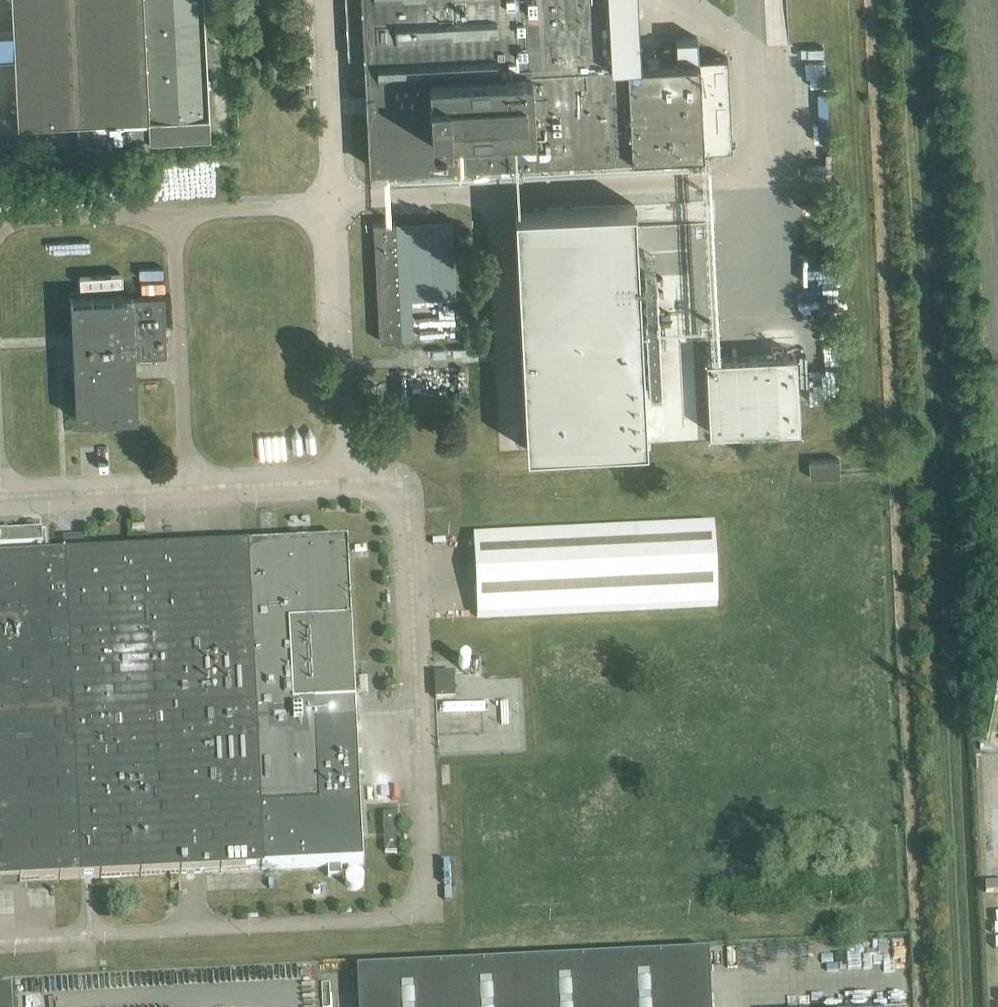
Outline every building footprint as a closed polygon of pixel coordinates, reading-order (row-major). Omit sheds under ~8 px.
[(18,123),(81,120),(149,117),(150,137),(211,134),(204,0),(12,0),(18,123)] [(728,55),(700,56),(699,36),(677,37),(678,57),(665,58),(640,59),(637,0),(348,0),(351,58),(366,57),(369,114),(372,167),(376,166),(391,166),(418,164),(441,163),(456,162),(476,161),(630,153),(662,152),(702,150),(705,149),(733,148),(728,55)] [(528,449),(648,443),(635,203),(515,210),(528,449)] [(396,221),(374,222),(380,340),(416,338),(414,300),(443,298),(442,298),(455,297),(452,219),(439,219),(396,221)] [(161,297),(130,298),(130,297),(72,299),(77,420),(135,417),(132,356),(164,355),(161,297)] [(822,352),(707,359),(711,432),(826,426),(822,352)] [(839,459),(810,461),(811,477),(840,475),(839,459)] [(477,619),(637,611),(721,607),(717,525),(473,537),(477,619)] [(0,536),(0,550),(43,549),(42,534),(0,536)] [(346,545),(260,550),(65,559),(81,880),(363,866),(346,545)] [(81,880),(65,559),(0,562),(0,885),(81,880)] [(434,674),(436,700),(455,699),(454,673),(434,674)] [(397,852),(395,813),(383,814),(384,833),(384,839),(385,853),(397,852)] [(708,952),(356,970),(358,1006),(711,1006),(708,952)] [(0,987),(0,1006),(14,1006),(13,986),(0,987)]
